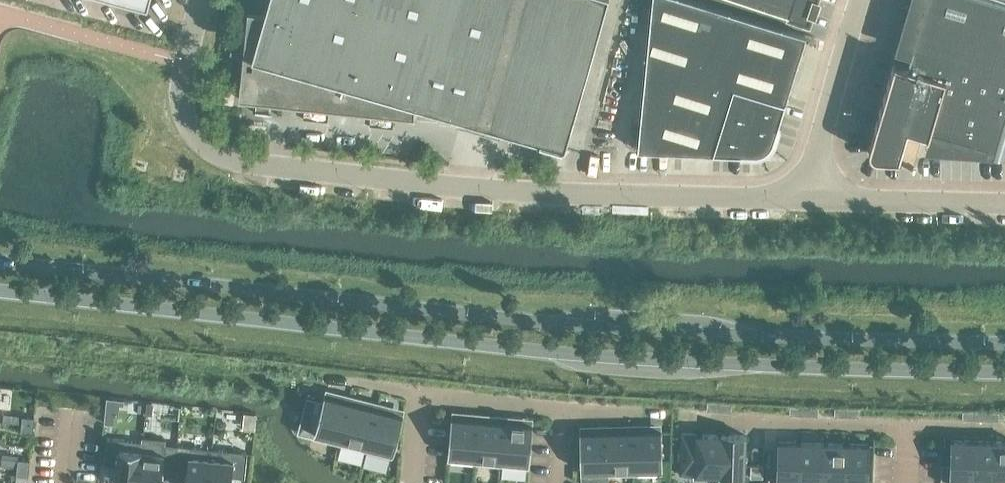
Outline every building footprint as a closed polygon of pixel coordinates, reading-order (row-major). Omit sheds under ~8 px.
[(608,0),(269,0),(265,14),(248,12),(239,100),(415,119),(416,107),(565,149),(608,0)] [(758,155),(760,154),(763,153),(766,151),(768,150),(770,147),(771,146),(772,145),(773,143),(807,35),(692,0),(652,0),(638,150),(757,155),(758,155)] [(789,15),(788,16),(809,23),(812,13),(815,14),(820,0),(818,0),(743,0),(789,15)] [(998,0),(927,0),(907,66),(896,62),(896,61),(895,61),(870,147),(870,148),(870,149),(870,150),(870,151),(870,152),(871,153),(872,154),(872,155),(873,156),(874,156),(876,157),(877,157),(901,158),(901,157),(900,157),(908,128),(927,134),(927,135),(929,136),(931,129),(1004,151),(1004,2),(998,0)] [(327,390),(318,427),(343,434),(353,396),(355,388),(345,386),(342,394),(327,390)] [(353,396),(343,434),(369,440),(380,393),(372,391),(369,401),(353,396)] [(389,395),(380,393),(369,440),(395,446),(404,410),(386,405),(389,395)] [(105,415),(105,422),(113,423),(113,416),(117,417),(119,405),(123,405),(124,400),(107,398),(105,415)] [(707,403),(706,410),(719,411),(720,403),(707,403)] [(720,403),(719,411),(731,412),(731,404),(720,403)] [(790,407),(789,415),(802,415),(803,407),(790,407)] [(803,407),(802,415),(818,416),(818,408),(803,407)] [(835,408),(835,416),(847,417),(847,408),(835,408)] [(847,408),(847,417),(859,417),(859,409),(847,408)] [(469,409),(468,419),(453,418),(450,456),(476,458),(479,420),(480,410),(469,409)] [(494,412),(492,421),(479,420),(476,458),(502,460),(506,412),(494,412)] [(517,413),(506,412),(502,460),(528,463),(532,425),(516,423),(517,413)] [(963,412),(963,420),(975,421),(975,412),(963,412)] [(975,412),(975,421),(987,421),(987,413),(975,412)] [(987,413),(987,421),(999,421),(999,413),(987,413)] [(21,416),(20,424),(34,425),(35,417),(21,416)] [(620,421),(620,431),(608,432),(609,470),(635,469),(634,421),(620,421)] [(646,421),(634,421),(635,469),(662,468),(661,430),(646,431),(646,421)] [(595,422),(595,432),(581,432),(582,470),(609,470),(607,422),(595,422)] [(34,425),(20,424),(20,431),(33,433),(34,425)] [(695,467),(695,475),(717,475),(719,434),(680,433),(679,466),(695,467)] [(719,434),(717,475),(742,476),(744,435),(719,434)] [(103,439),(100,463),(114,465),(112,482),(135,482),(138,449),(115,447),(116,441),(103,439)] [(974,440),(951,440),(950,481),(973,481),(974,440)] [(993,441),(974,440),(973,481),(992,482),(993,441)] [(778,441),(777,482),(800,482),(801,442),(778,441)] [(993,441),(992,482),(1004,482),(1004,441),(993,441)] [(801,442),(800,482),(803,482),(824,482),(825,443),(801,442)] [(824,482),(845,482),(847,443),(825,443),(824,482)] [(847,443),(845,482),(868,482),(869,444),(847,443)] [(138,449),(135,482),(158,482),(159,469),(172,471),(174,447),(161,445),(161,451),(138,449)] [(174,447),(172,471),(185,472),(184,482),(207,482),(210,456),(187,454),(188,448),(174,447)] [(210,456),(207,482),(230,482),(231,477),(244,478),(246,454),(233,453),(232,459),(210,456)] [(17,459),(16,467),(30,468),(30,460),(17,459)] [(30,468),(16,467),(15,474),(29,476),(30,468)] [(751,467),(751,478),(763,479),(763,467),(751,467)]
